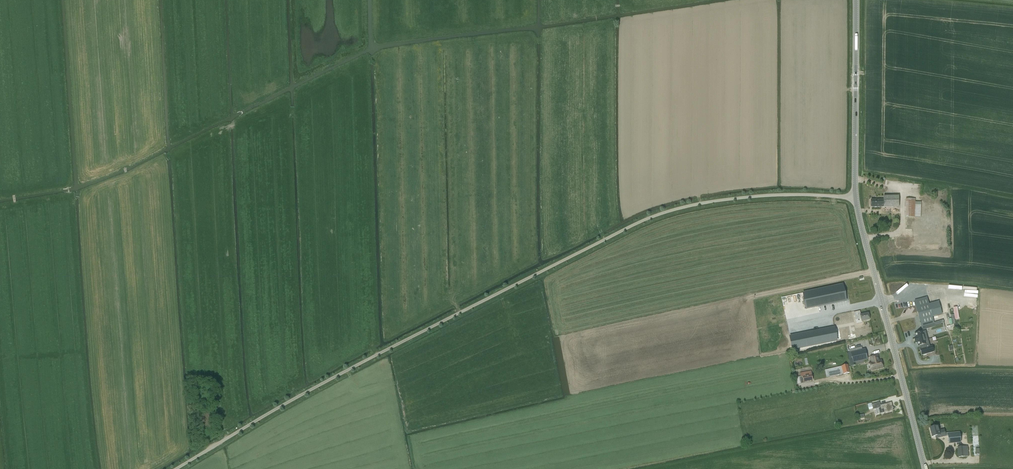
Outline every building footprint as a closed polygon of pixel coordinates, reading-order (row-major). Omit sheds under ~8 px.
[(883,208),(899,208),(899,196),(883,197),(883,200),(871,200),(871,207),(883,207),(883,208)] [(921,218),(921,202),(915,202),(915,199),(906,199),(905,218),(914,218),(914,217),(921,218)] [(949,228),(948,219),(906,220),(906,229),(949,228)] [(927,282),(910,288),(911,291),(928,284),(927,282)] [(823,307),(846,303),(843,287),(820,291),(823,307)] [(934,324),(932,316),(929,305),(927,297),(915,300),(921,323),(922,327),(934,324)] [(952,297),(949,298),(955,310),(958,309),(952,297)] [(862,322),(869,320),(868,313),(861,315),(860,311),(854,313),(855,320),(861,319),(862,322)] [(812,314),(770,322),(773,335),(814,328),(812,314)] [(835,328),(790,337),(793,349),(837,341),(835,328)] [(918,332),(916,333),(916,334),(915,334),(916,337),(914,337),(916,343),(917,343),(918,345),(920,345),(922,349),(921,349),(922,355),(933,352),(932,346),(927,348),(926,344),(926,343),(925,340),(928,339),(927,336),(924,336),(923,332),(919,333),(918,332)] [(851,353),(847,353),(850,366),(856,365),(865,363),(865,360),(868,360),(865,349),(851,353)] [(871,362),(869,362),(872,370),(883,367),(881,360),(879,360),(878,355),(870,357),(871,362)] [(801,377),(799,377),(801,384),(804,383),(804,382),(813,380),(811,371),(800,373),(801,377)] [(873,410),(878,408),(880,415),(893,411),(891,403),(880,406),(879,403),(872,405),(871,403),(867,404),(869,410),(873,409),(873,410)] [(930,430),(929,430),(930,433),(931,432),(932,437),(939,435),(940,438),(945,437),(944,431),(939,432),(938,427),(930,429),(930,430)] [(960,434),(948,435),(948,444),(961,443),(960,434)] [(958,447),(958,457),(969,456),(968,446),(958,447)]
